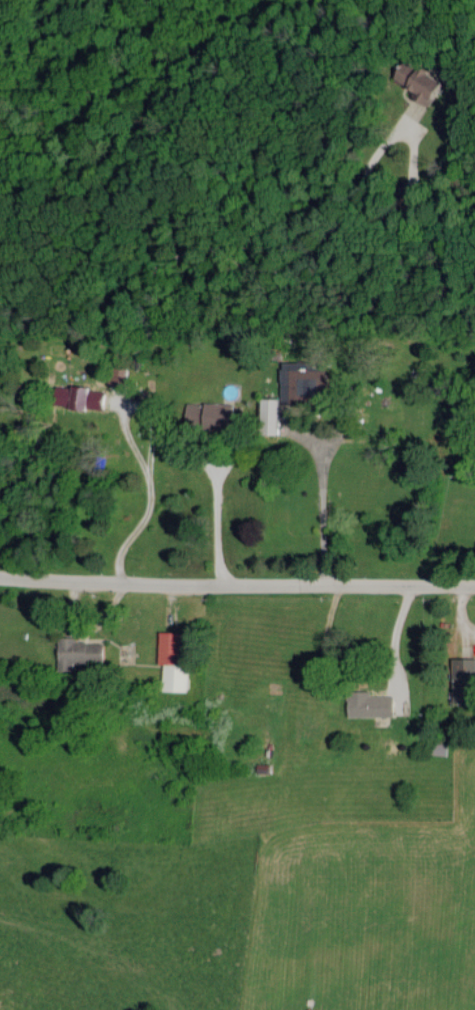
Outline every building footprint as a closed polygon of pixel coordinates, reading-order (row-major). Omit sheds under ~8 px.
[(451,87),(429,67),(412,85),(434,105),(451,87)] [(283,402),(302,403),(302,395),(321,395),(321,370),(314,370),(314,362),(283,362),(283,402)] [(108,410),(108,391),(92,391),(92,386),(60,385),(60,402),(76,403),(76,408),(108,410)] [(283,434),(283,398),(267,398),(266,434),(283,434)] [(243,405),(208,405),(207,423),(242,424),(243,405)] [(190,692),(191,663),(185,663),(186,632),(163,631),(163,664),(168,664),(167,691),(190,692)] [(79,637),(63,636),(62,665),(107,666),(107,642),(79,642),(79,637)] [(474,669),(474,657),(450,657),(450,676),(474,676),(474,669)] [(390,694),(367,695),(367,690),(344,690),(344,716),(391,715),(390,694)] [(429,754),(443,754),(443,742),(429,743),(429,754)]
